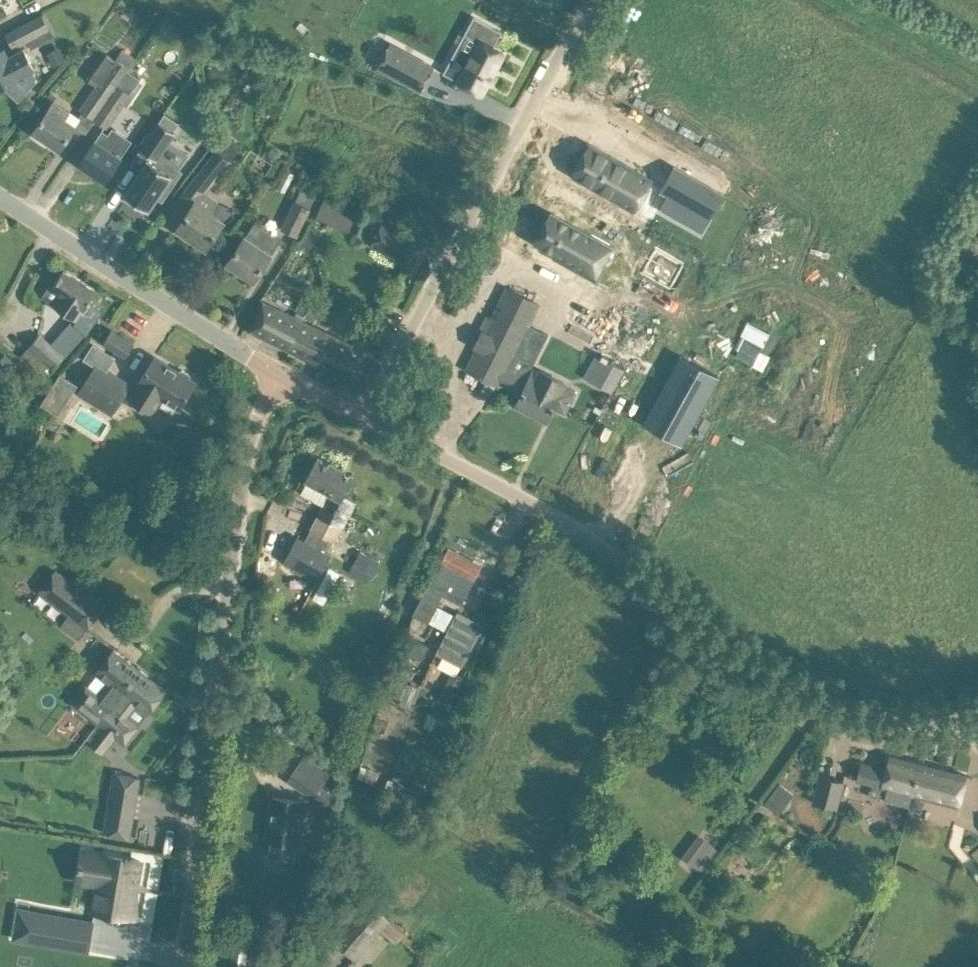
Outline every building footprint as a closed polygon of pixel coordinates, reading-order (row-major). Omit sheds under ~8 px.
[(6,32),(14,48),(51,29),(43,13),(6,32)] [(479,41),(458,81),(481,93),(503,52),(493,47),(500,34),(502,31),(474,16),(464,33),(479,41)] [(434,66),(416,57),(390,43),(377,66),(421,90),(434,66)] [(59,45),(46,53),(53,66),(66,58),(59,45)] [(2,85),(18,98),(17,99),(18,101),(37,79),(36,78),(31,69),(33,68),(24,48),(8,56),(7,56),(4,48),(0,50),(0,86),(2,85)] [(97,82),(79,108),(94,118),(128,69),(105,53),(89,76),(97,82)] [(129,68),(128,69),(94,118),(108,128),(131,93),(130,93),(141,77),(129,68)] [(54,101),(45,114),(33,131),(60,149),(76,125),(64,117),(69,111),(54,101)] [(179,122),(165,112),(159,121),(174,131),(179,122)] [(138,203),(149,209),(157,197),(162,201),(183,171),(160,155),(176,132),(174,131),(159,121),(131,162),(140,168),(124,192),(126,194),(124,198),(136,206),(138,203)] [(93,143),(80,162),(105,179),(116,163),(120,157),(132,140),(112,126),(108,133),(102,129),(95,140),(93,143)] [(590,143),(572,174),(634,210),(652,179),(590,143)] [(229,160),(217,150),(199,173),(211,183),(229,160)] [(670,167),(656,191),(705,219),(719,195),(670,167)] [(297,235),(310,207),(317,194),(302,187),(296,200),(295,199),(281,227),(297,235)] [(201,189),(176,227),(205,247),(216,230),(224,218),(210,209),(216,200),(201,189)] [(324,197),(316,217),(332,224),(341,204),(324,197)] [(551,212),(534,242),(554,253),(553,255),(584,273),(592,257),(603,263),(613,246),(551,212)] [(408,263),(419,241),(372,215),(359,237),(371,243),(370,246),(408,263)] [(244,236),(238,245),(227,261),(254,279),(271,254),(281,238),(267,230),(255,221),(245,236),(244,236)] [(630,236),(617,260),(666,288),(680,264),(630,236)] [(77,320),(85,308),(96,291),(63,270),(52,286),(49,284),(42,296),(58,307),(77,320)] [(312,295),(315,290),(309,287),(296,311),(304,316),(315,296),(312,295)] [(575,391),(562,384),(564,382),(540,370),(539,373),(533,370),(532,371),(526,368),(530,360),(514,353),(538,303),(525,297),(507,288),(485,332),(482,330),(474,346),(477,348),(466,369),(498,385),(500,382),(521,393),(516,403),(547,419),(553,407),(565,413),(574,395),(575,391)] [(287,349),(301,320),(263,302),(249,330),(287,349)] [(73,351),(85,328),(67,319),(55,342),(73,351)] [(346,341),(301,320),(287,349),(349,379),(364,350),(346,341)] [(134,343),(111,329),(103,342),(126,357),(134,343)] [(40,332),(20,355),(45,377),(64,355),(65,354),(52,342),(40,332)] [(182,369),(178,371),(155,356),(139,382),(135,388),(106,369),(115,355),(95,343),(85,358),(95,365),(79,392),(112,413),(124,393),(130,397),(129,397),(151,411),(161,395),(179,406),(195,381),(190,379),(190,374),(182,369)] [(623,414),(658,434),(697,364),(662,345),(623,414)] [(596,354),(584,376),(611,390),(623,368),(596,354)] [(44,398),(60,408),(75,384),(59,374),(44,398)] [(187,440),(189,424),(176,422),(174,439),(187,440)] [(311,527),(335,540),(355,502),(343,495),(353,476),(328,463),(317,457),(305,480),(329,492),(311,527)] [(297,537),(284,561),(318,579),(331,554),(297,537)] [(466,593),(472,583),(481,565),(448,548),(426,590),(440,597),(447,583),(466,593)] [(361,550),(350,568),(369,579),(380,561),(361,550)] [(39,590),(67,613),(86,628),(102,607),(55,569),(39,590)] [(437,652),(461,664),(483,624),(458,611),(437,652)] [(413,637),(406,651),(422,659),(429,645),(413,637)] [(97,723),(139,669),(113,648),(95,672),(107,681),(97,694),(85,684),(71,702),(97,723)] [(135,703),(148,713),(166,689),(139,669),(97,723),(124,744),(138,725),(125,715),(135,703)] [(451,674),(444,687),(456,693),(462,681),(451,674)] [(884,799),(909,806),(912,794),(911,794),(920,762),(889,755),(885,768),(860,762),(856,779),(887,787),(884,799)] [(912,794),(958,806),(966,774),(920,762),(911,794),(912,794)] [(332,794),(295,768),(287,780),(324,805),(332,794)] [(103,832),(129,836),(139,777),(113,772),(103,832)] [(820,775),(813,801),(836,808),(843,781),(820,775)] [(779,781),(765,802),(778,812),(793,791),(779,781)] [(303,800),(273,796),(267,839),(271,840),(269,855),(293,858),(295,842),(298,843),(303,800)] [(711,846),(697,836),(681,857),(696,867),(711,846)] [(40,844),(37,893),(72,895),(75,846),(40,844)] [(80,868),(78,880),(98,883),(94,909),(131,915),(141,860),(103,854),(83,850),(81,863),(80,863),(79,867),(80,868)] [(354,958),(379,929),(396,943),(405,933),(388,919),(367,900),(333,939),(354,958)] [(28,940),(28,941),(29,941),(87,951),(88,951),(88,950),(93,922),(93,921),(92,921),(34,911),(33,911),(33,912),(34,912),(29,940),(28,940)]
